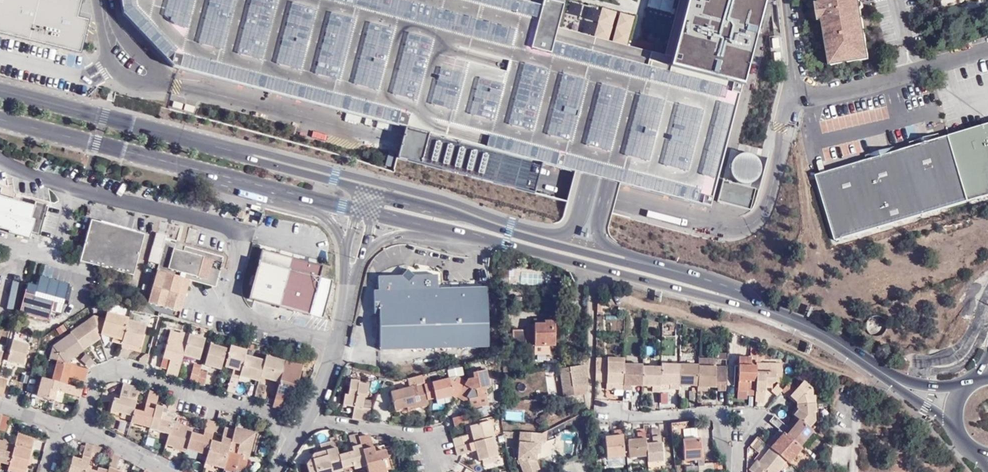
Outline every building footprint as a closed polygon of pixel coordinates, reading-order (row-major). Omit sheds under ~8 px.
[(79,53),(87,20),(76,17),(80,0),(0,0),(0,33),(79,53)] [(116,6),(183,74),(403,131),(400,143),(397,157),(534,192),(538,178),(541,165),(573,173),(591,177),(609,182),(618,184),(709,206),(763,0),(679,0),(664,56),(555,28),(562,0),(115,0),(116,6)] [(860,0),(816,0),(817,1),(813,1),(816,21),(819,20),(827,65),(869,59),(860,0)] [(969,201),(987,195),(987,125),(950,136),(969,201)] [(835,241),(969,201),(950,136),(816,176),(835,241)] [(9,231),(9,233),(29,239),(30,233),(38,235),(46,206),(34,202),(33,207),(0,197),(0,229),(9,231)] [(79,262),(108,270),(120,229),(91,222),(79,262)] [(120,229),(108,270),(133,277),(145,236),(120,229)] [(174,312),(191,251),(185,249),(183,253),(174,251),(175,246),(166,243),(148,304),(174,312)] [(224,260),(191,251),(174,312),(181,314),(185,298),(181,297),(183,290),(187,292),(190,285),(189,285),(189,282),(215,289),(224,260)] [(283,310),(297,261),(261,251),(247,300),(283,310)] [(500,268),(508,267),(508,258),(500,258),(500,268)] [(320,268),(297,261),(283,310),(307,317),(320,268)] [(509,285),(508,267),(500,268),(500,285),(509,285)] [(380,352),(487,349),(486,290),(436,291),(436,278),(414,278),(407,272),(400,278),(378,279),(378,293),(373,293),(373,316),(379,316),(380,352)] [(37,288),(27,285),(19,315),(49,323),(51,313),(61,316),(69,287),(40,279),(37,288)] [(127,322),(128,319),(107,314),(105,320),(102,332),(101,335),(113,339),(122,341),(127,322)] [(87,320),(100,338),(97,331),(93,317),(93,316),(87,320)] [(102,332),(105,320),(93,317),(97,331),(102,332)] [(82,350),(100,338),(87,320),(70,333),(71,335),(82,350)] [(149,352),(155,330),(127,322),(122,341),(121,346),(120,348),(128,351),(129,348),(130,345),(139,349),(149,352)] [(554,322),(543,322),(533,322),(533,324),(524,324),(524,328),(512,329),(512,346),(534,345),(534,354),(549,354),(549,345),(554,345),(554,322)] [(165,376),(176,380),(183,357),(188,338),(169,333),(162,360),(169,362),(167,371),(165,376)] [(83,352),(82,350),(71,335),(54,347),(50,360),(56,362),(64,364),(83,352)] [(204,342),(188,337),(188,338),(183,357),(199,361),(204,342)] [(23,367),(29,347),(12,342),(6,363),(23,367)] [(220,371),(226,351),(210,346),(204,367),(220,371)] [(756,349),(750,347),(750,356),(739,356),(738,374),(742,374),(742,379),(738,378),(737,390),(747,390),(747,394),(754,394),(756,349)] [(244,358),(246,353),(230,348),(224,369),(233,371),(240,373),(244,358)] [(764,358),(765,352),(761,350),(757,350),(755,394),(755,400),(764,400),(765,386),(765,383),(772,383),(773,383),(775,381),(777,383),(781,377),(782,363),(760,362),(760,358),(764,358)] [(90,369),(94,364),(86,356),(81,361),(90,369)] [(623,358),(596,357),(596,359),(595,365),(606,366),(606,362),(623,363),(623,358)] [(264,363),(244,358),(240,373),(239,378),(249,381),(258,383),(259,379),(264,363)] [(284,364),(265,358),(264,363),(259,379),(278,385),(283,368),(284,364)] [(159,369),(167,371),(169,362),(162,360),(159,369)] [(84,382),(88,371),(64,364),(56,362),(51,381),(65,385),(67,378),(69,374),(73,375),(71,379),(84,382)] [(606,366),(595,365),(595,368),(595,382),(605,383),(622,383),(623,364),(623,363),(606,362),(606,366)] [(642,365),(623,364),(622,383),(622,389),(631,389),(631,385),(641,386),(642,366),(642,365)] [(678,384),(679,364),(660,364),(660,367),(659,385),(670,385),(670,391),(678,391),(678,384)] [(697,365),(679,364),(678,384),(697,385),(697,365)] [(697,386),(714,386),(714,366),(697,365),(697,385),(697,386)] [(278,385),(271,408),(279,410),(282,399),(289,400),(292,389),(294,389),(295,385),(297,385),(301,369),(292,366),(291,370),(283,368),(278,385)] [(573,388),(587,386),(584,366),(571,368),(571,371),(566,372),(567,375),(561,376),(564,397),(574,396),(573,388)] [(659,385),(660,367),(642,366),(641,386),(652,386),(652,391),(659,392),(659,385)] [(725,390),(725,366),(717,366),(717,386),(717,390),(725,390)] [(199,373),(199,370),(193,369),(188,383),(195,385),(199,373)] [(240,373),(233,371),(231,379),(238,381),(239,378),(240,373)] [(207,375),(199,373),(195,385),(203,387),(207,375)] [(469,385),(466,382),(465,384),(458,397),(468,402),(469,408),(470,411),(488,407),(484,391),(488,390),(484,373),(471,376),(472,381),(469,385)] [(778,386),(784,379),(781,377),(777,383),(776,384),(778,386)] [(426,402),(422,387),(422,386),(421,380),(420,378),(408,381),(410,390),(408,390),(408,392),(402,394),(401,392),(390,395),(394,412),(408,409),(408,413),(421,409),(428,408),(426,402)] [(80,398),(83,390),(65,385),(51,381),(42,379),(37,396),(54,401),(56,392),(64,394),(80,398)] [(238,381),(231,379),(226,393),(234,395),(237,383),(238,381)] [(448,395),(455,400),(456,400),(458,397),(465,384),(456,379),(452,384),(447,381),(426,386),(422,387),(426,402),(434,400),(435,402),(445,399),(444,397),(448,395)] [(787,386),(789,383),(784,379),(778,386),(776,384),(774,386),(782,392),(787,386)] [(351,421),(366,423),(369,417),(369,411),(361,410),(363,399),(365,399),(367,387),(358,386),(358,384),(349,382),(347,397),(343,397),(341,407),(353,408),(351,421)] [(797,422),(806,430),(812,424),(812,415),(813,415),(812,399),(810,399),(809,392),(801,384),(794,392),(787,386),(782,392),(778,396),(791,408),(793,406),(795,408),(794,411),(790,417),(797,422)] [(140,390),(123,385),(119,398),(118,402),(113,400),(109,416),(120,419),(121,415),(132,418),(134,411),(140,390)] [(588,389),(587,386),(573,388),(574,396),(585,394),(587,392),(588,389)] [(778,396),(782,392),(774,386),(770,391),(778,396)] [(61,403),(64,394),(56,392),(54,401),(61,403)] [(143,414),(134,411),(132,418),(131,422),(130,423),(149,429),(155,407),(159,395),(149,392),(143,414)] [(445,399),(453,405),(455,400),(448,395),(444,397),(445,399)] [(456,400),(469,408),(468,402),(458,397),(456,400)] [(178,401),(170,398),(165,414),(174,417),(178,401)] [(149,429),(149,430),(168,436),(170,429),(171,425),(159,421),(163,409),(155,407),(149,429)] [(540,422),(555,415),(554,412),(538,420),(540,422)] [(9,418),(2,415),(0,421),(0,431),(4,432),(9,418)] [(454,429),(462,427),(471,425),(469,417),(452,421),(454,429)] [(773,418),(768,425),(779,434),(785,428),(773,418)] [(215,424),(206,421),(203,434),(202,438),(199,437),(191,434),(186,451),(197,454),(206,456),(210,443),(215,424)] [(451,441),(454,450),(484,442),(490,440),(492,440),(488,424),(485,425),(484,421),(471,425),(462,427),(465,438),(451,441)] [(783,437),(798,449),(810,434),(806,430),(797,422),(783,437)] [(624,456),(621,424),(613,425),(614,436),(605,436),(607,457),(624,456)] [(679,436),(685,424),(671,425),(672,436),(679,436)] [(191,434),(192,431),(178,427),(177,431),(170,429),(168,436),(165,447),(172,448),(172,450),(185,454),(186,451),(191,434)] [(653,442),(645,443),(646,455),(647,462),(663,460),(660,428),(652,429),(653,442)] [(210,443),(206,456),(204,465),(223,470),(234,432),(224,429),(219,445),(210,443)] [(234,432),(223,470),(223,471),(226,471),(244,471),(246,463),(242,462),(244,454),(248,456),(253,439),(242,436),(243,432),(234,429),(234,432)] [(646,455),(645,443),(644,429),(636,429),(637,439),(628,440),(629,456),(646,455)] [(813,436),(821,443),(824,434),(819,430),(813,436)] [(539,434),(518,432),(517,459),(521,471),(532,471),(537,470),(534,460),(534,454),(535,442),(539,442),(539,434)] [(32,449),(29,448),(32,439),(18,434),(14,446),(8,466),(7,471),(12,471),(16,471),(17,469),(25,471),(32,449)] [(356,435),(354,435),(346,437),(350,449),(351,454),(346,455),(337,457),(341,470),(352,467),(352,470),(364,466),(357,440),(356,435)] [(785,465),(787,466),(800,451),(798,449),(783,437),(781,436),(774,444),(770,442),(765,448),(766,449),(768,451),(785,465)] [(357,440),(364,466),(366,471),(384,471),(381,463),(386,461),(384,453),(378,455),(373,456),(372,450),(369,440),(366,437),(357,440)] [(699,438),(682,439),(684,460),(698,458),(698,465),(699,465),(699,471),(715,471),(722,471),(721,462),(704,462),(703,457),(701,457),(699,438)] [(490,440),(484,442),(485,449),(492,448),(490,440)] [(755,440),(748,448),(759,458),(766,449),(765,448),(755,440)] [(14,446),(0,442),(0,464),(8,466),(14,446)] [(454,450),(456,458),(469,455),(474,454),(475,458),(476,464),(480,463),(495,459),(492,448),(485,449),(484,442),(454,450)] [(334,445),(328,443),(318,447),(320,454),(324,453),(325,457),(311,462),(310,458),(305,465),(307,471),(338,471),(341,471),(341,470),(337,457),(334,445)] [(86,444),(85,447),(82,446),(79,454),(83,455),(82,459),(78,458),(72,457),(68,471),(86,471),(87,469),(88,466),(90,460),(93,446),(86,444)] [(93,446),(90,460),(98,462),(102,449),(93,446)] [(197,454),(186,451),(185,454),(185,456),(195,459),(197,454)] [(785,465),(768,451),(757,465),(755,464),(748,471),(779,471),(785,465)] [(320,454),(311,456),(310,458),(311,462),(325,457),(324,453),(320,454)] [(111,456),(107,471),(117,471),(116,471),(120,458),(111,456)]
